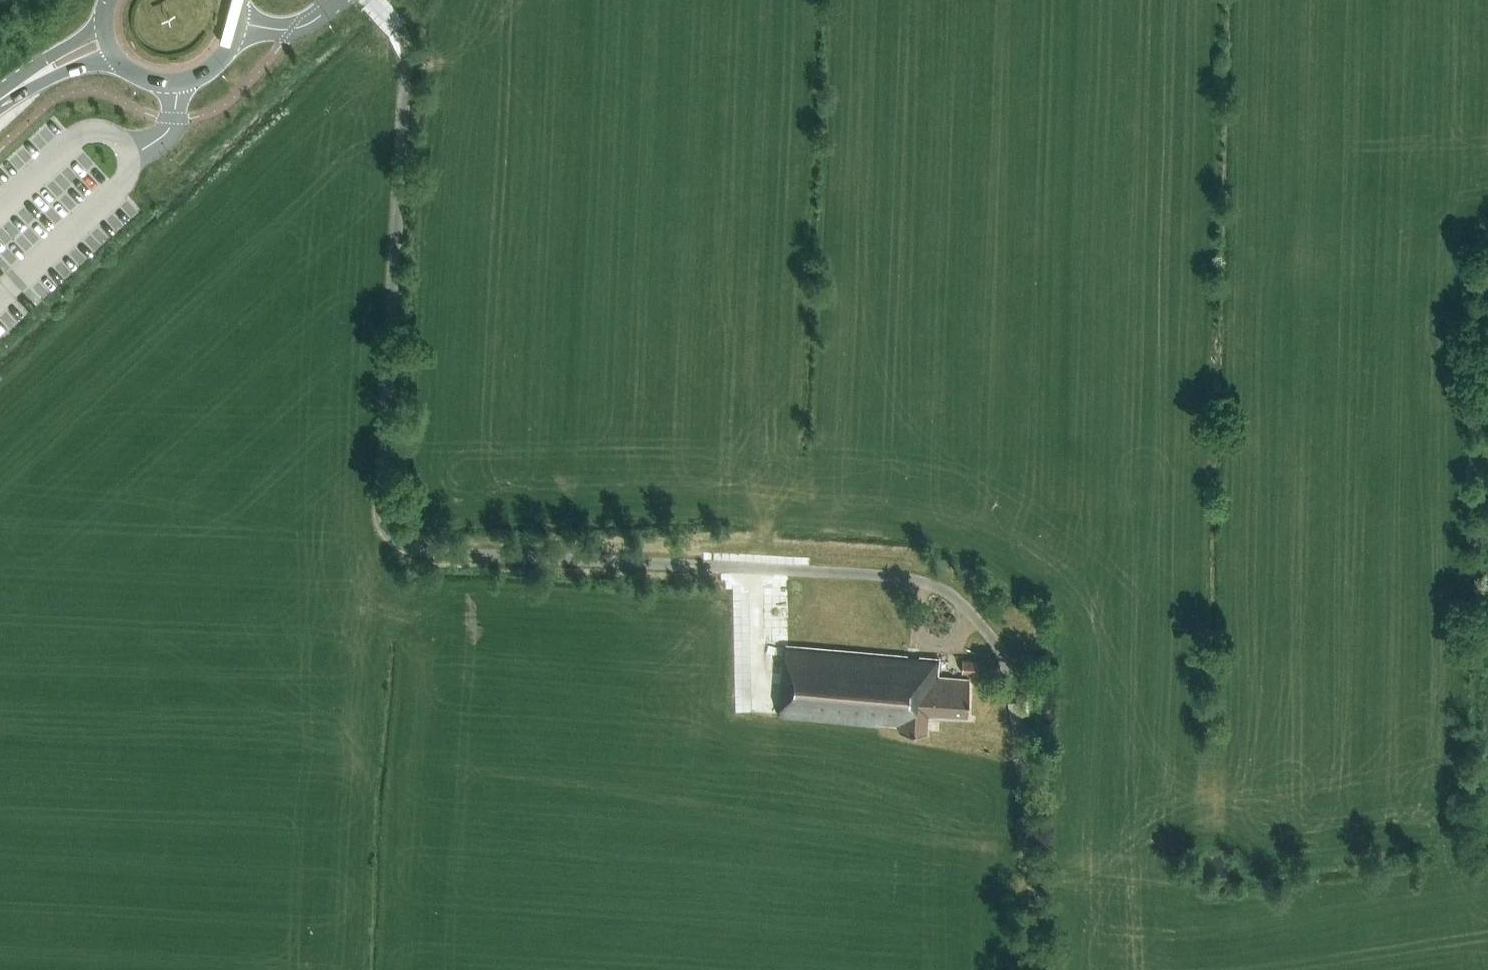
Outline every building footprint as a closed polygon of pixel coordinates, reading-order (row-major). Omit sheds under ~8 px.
[(967,717),(970,681),(938,678),(940,660),(787,642),(780,713),(878,722),(879,719),(901,721),(900,731),(927,733),(929,713),(967,717)] [(977,673),(979,660),(963,659),(962,672),(977,673)]
